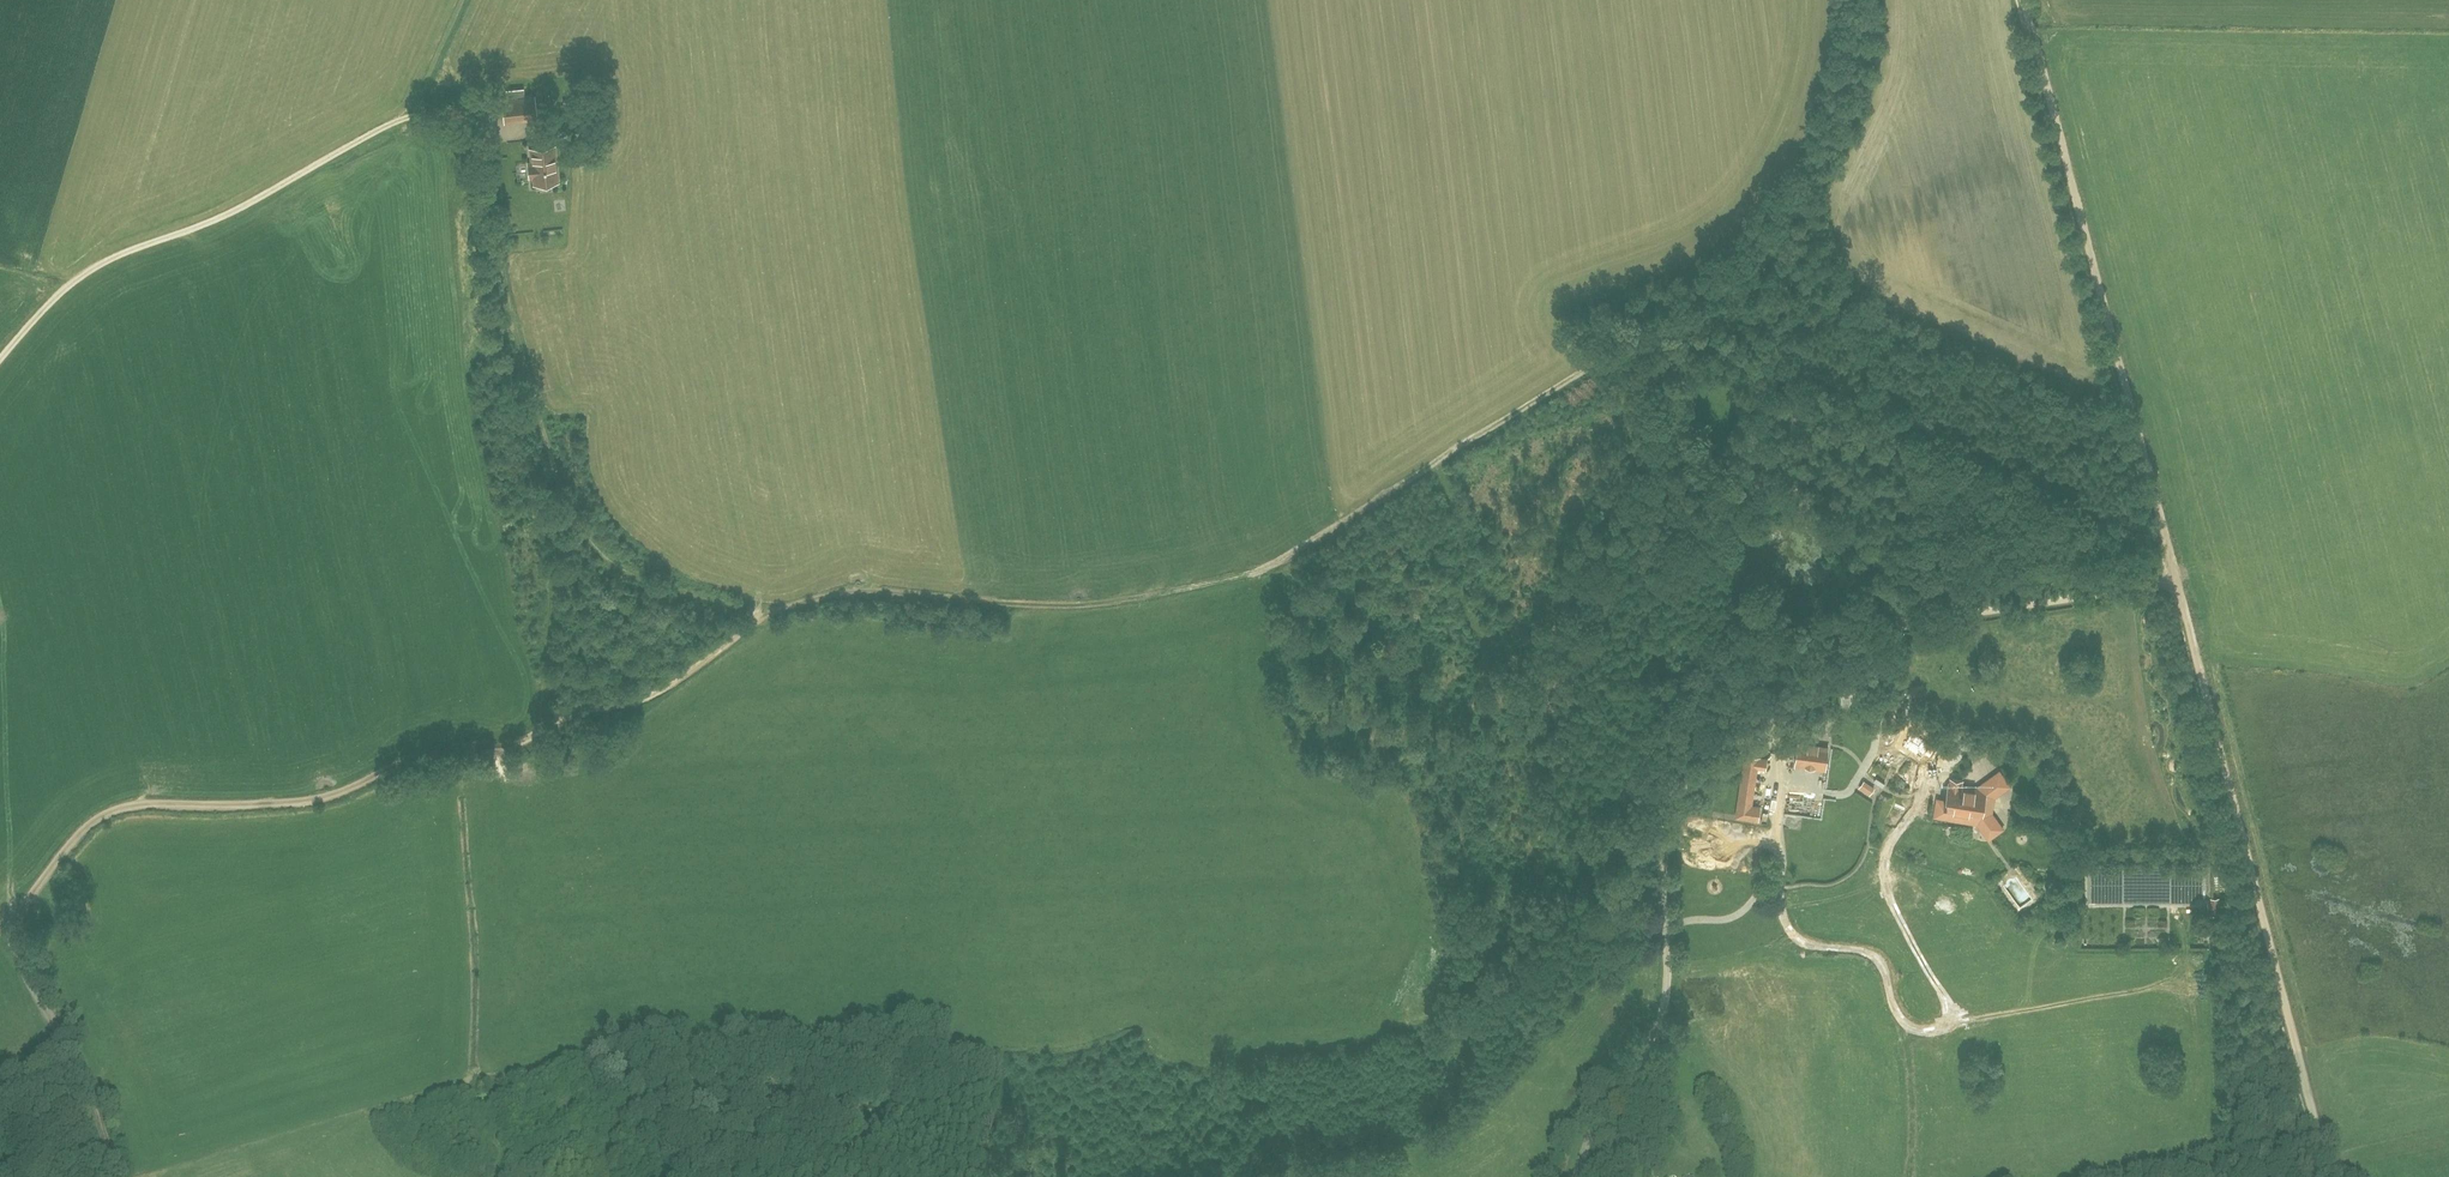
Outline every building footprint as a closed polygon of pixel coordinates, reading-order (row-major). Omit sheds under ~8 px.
[(505,122),(536,119),(533,97),(502,101),(505,122)] [(534,184),(557,182),(554,147),(531,150),(532,165),(529,165),(530,176),(533,175),(534,184)] [(1912,734),(1902,748),(1921,761),(1931,747),(1912,734)] [(1784,743),(1787,749),(1800,744),(1797,737),(1784,743)] [(1801,744),(1798,763),(1828,768),(1831,749),(1801,744)] [(1899,752),(1890,766),(1898,771),(1907,757),(1899,752)] [(1752,767),(1756,767),(1760,768),(1762,759),(1766,760),(1766,759),(1744,755),(1735,816),(1757,819),(1759,810),(1746,808),(1752,767)] [(1934,815),(1950,818),(1952,810),(1975,813),(1984,826),(1983,830),(1988,837),(2001,828),(1990,812),(1992,796),(1995,794),(1990,787),(1985,791),(1981,785),(1976,788),(1961,786),(1962,780),(1950,778),(1949,784),(1948,784),(1945,800),(1937,799),(1934,815)] [(1873,789),(1864,783),(1860,788),(1870,795),(1873,789)] [(2211,898),(2212,913),(2218,913),(2218,910),(2222,909),(2221,901),(2218,901),(2218,897),(2211,898)]
